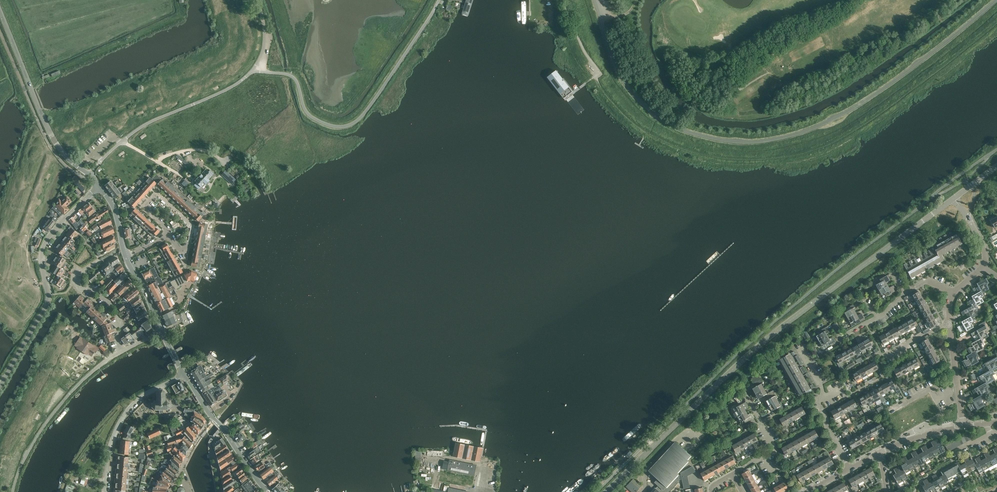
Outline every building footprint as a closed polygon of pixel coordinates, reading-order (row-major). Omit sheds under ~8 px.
[(461,15),(468,17),(474,0),(466,0),(461,15)] [(186,164),(188,161),(177,154),(175,156),(179,158),(178,160),(182,163),(182,162),(186,164)] [(205,170),(195,181),(196,183),(194,185),(199,189),(201,187),(205,183),(206,184),(209,181),(208,180),(212,176),(211,176),(213,174),(210,170),(208,172),(205,170)] [(226,170),(222,175),(227,180),(231,175),(226,170)] [(231,175),(227,180),(231,184),(236,179),(231,175)] [(146,182),(148,183),(152,187),(156,183),(152,179),(151,179),(149,178),(146,182)] [(161,180),(157,184),(161,188),(167,181),(163,178),(161,180)] [(167,181),(161,188),(165,191),(171,185),(173,184),(171,182),(171,183),(171,181),(169,180),(168,180),(167,181)] [(111,181),(104,186),(107,190),(114,185),(111,181)] [(239,186),(243,191),(250,186),(246,181),(239,186)] [(142,186),(144,187),(148,191),(152,187),(148,183),(146,182),(142,186)] [(114,185),(107,190),(111,194),(117,189),(114,185)] [(171,185),(165,191),(169,195),(175,189),(171,185)] [(138,190),(140,191),(145,195),(148,191),(144,187),(142,186),(138,190)] [(117,189),(111,194),(114,198),(120,193),(122,191),(119,187),(117,189)] [(175,189),(169,195),(173,199),(179,193),(175,189)] [(135,194),(137,196),(141,200),(145,195),(140,191),(138,190),(135,194)] [(179,193),(173,199),(177,203),(183,196),(179,193)] [(131,198),(133,200),(137,204),(141,200),(137,196),(135,194),(131,198)] [(59,199),(55,206),(64,214),(69,209),(66,206),(72,201),(66,196),(61,201),(59,199)] [(183,196),(177,203),(181,206),(187,200),(183,196)] [(131,198),(127,202),(129,203),(129,204),(134,208),(137,204),(133,200),(131,198)] [(187,200),(181,206),(185,210),(191,204),(187,200)] [(88,203),(81,208),(83,210),(80,213),(82,215),(92,207),(88,203)] [(191,204),(185,210),(190,214),(195,207),(191,204)] [(55,205),(52,208),(61,216),(63,214),(55,205)] [(108,213),(106,206),(95,214),(98,219),(108,213)] [(92,207),(82,215),(84,217),(87,215),(88,217),(95,212),(92,207)] [(195,207),(190,214),(194,217),(199,211),(195,207)] [(135,209),(131,213),(129,215),(133,219),(135,217),(139,212),(135,209)] [(199,211),(194,217),(198,221),(202,217),(201,216),(203,214),(204,215),(206,213),(203,211),(201,213),(199,211)] [(139,212),(135,217),(133,219),(137,223),(139,221),(143,216),(139,212)] [(99,220),(98,219),(95,214),(93,215),(87,220),(88,221),(90,224),(95,220),(96,221),(99,220)] [(45,224),(42,227),(47,231),(49,228),(50,229),(55,223),(55,222),(58,219),(55,216),(52,220),(49,218),(45,224)] [(98,222),(98,223),(100,227),(101,229),(112,223),(109,216),(98,222)] [(143,216),(139,221),(137,223),(141,226),(143,224),(147,220),(143,216)] [(147,220),(143,224),(141,226),(145,230),(147,228),(151,224),(147,220)] [(199,223),(198,228),(206,230),(208,230),(213,231),(214,228),(208,227),(208,228),(207,227),(208,224),(208,222),(205,221),(205,222),(202,222),(201,223),(199,223)] [(83,224),(79,228),(81,229),(84,232),(85,233),(89,230),(87,229),(88,228),(86,226),(85,227),(84,225),(83,224)] [(151,224),(147,228),(145,230),(149,234),(151,232),(155,227),(151,224)] [(69,229),(66,234),(73,240),(78,234),(72,229),(73,228),(70,226),(68,228),(69,229)] [(96,234),(97,236),(98,235),(99,237),(101,235),(102,238),(114,233),(111,226),(99,232),(96,234)] [(155,227),(151,232),(149,234),(153,237),(155,235),(159,231),(155,227)] [(129,228),(123,229),(124,232),(124,233),(125,238),(125,239),(131,238),(134,237),(133,234),(131,234),(129,228)] [(198,228),(197,233),(205,235),(210,236),(211,234),(208,233),(208,232),(206,232),(206,230),(198,228)] [(962,244),(958,236),(956,234),(953,236),(951,232),(949,233),(951,237),(956,247),(962,244)] [(65,237),(64,238),(73,246),(74,245),(73,243),(74,241),(73,240),(66,234),(64,235),(65,237)] [(956,247),(951,237),(948,239),(946,234),(944,235),(946,240),(951,250),(956,247)] [(114,236),(99,243),(106,251),(115,246),(114,243),(115,242),(114,236)] [(951,250),(946,240),(943,242),(941,237),(939,238),(941,243),(947,252),(951,250)] [(61,239),(59,241),(68,249),(70,246),(72,248),(73,246),(64,238),(62,240),(61,239)] [(196,239),(195,244),(203,246),(206,246),(209,247),(209,245),(204,244),(204,240),(196,239)] [(947,252),(941,243),(938,244),(936,240),(934,241),(938,248),(942,255),(947,252)] [(59,244),(58,246),(69,256),(70,254),(66,251),(68,249),(59,241),(58,243),(59,244)] [(166,244),(161,246),(161,247),(159,248),(161,253),(164,251),(169,249),(166,244)] [(67,254),(58,246),(56,248),(54,246),(52,249),(55,251),(56,250),(62,256),(64,254),(67,257),(69,256),(67,254)] [(936,265),(941,262),(945,260),(942,255),(938,248),(935,250),(936,252),(933,254),(930,250),(928,251),(931,255),(936,265)] [(169,249),(164,251),(161,253),(164,258),(166,256),(172,253),(169,249)] [(936,265),(931,255),(928,257),(925,252),(924,253),(926,258),(931,267),(936,265)] [(172,253),(166,256),(164,258),(167,262),(169,261),(174,258),(172,253)] [(56,257),(54,259),(66,266),(67,265),(64,263),(66,260),(56,254),(54,256),(56,257)] [(931,267),(926,258),(923,259),(920,255),(918,256),(921,260),(926,270),(931,267)] [(116,257),(109,262),(111,265),(112,265),(112,266),(119,262),(118,261),(116,257)] [(174,258),(169,261),(167,262),(169,267),(172,266),(177,263),(174,258)] [(926,270),(921,260),(918,262),(915,258),(914,259),(916,263),(921,273),(926,270)] [(52,260),(50,263),(53,265),(53,264),(56,266),(60,268),(62,266),(65,268),(67,266),(66,266),(54,259),(53,261),(52,260)] [(921,273),(916,263),(913,265),(911,261),(909,262),(911,266),(916,276),(921,273)] [(100,269),(99,270),(101,273),(102,272),(105,276),(114,269),(112,266),(112,265),(111,265),(109,262),(100,269)] [(177,263),(172,266),(169,267),(172,272),(174,271),(180,268),(177,263)] [(916,276),(911,266),(908,268),(906,263),(904,264),(911,278),(916,276)] [(108,274),(107,275),(109,277),(112,274),(112,275),(114,274),(116,276),(118,274),(123,270),(124,270),(120,264),(115,269),(110,273),(108,274)] [(60,268),(56,266),(53,271),(52,270),(50,273),(53,275),(53,274),(56,276),(57,275),(61,278),(63,274),(66,276),(68,273),(60,268)] [(154,267),(142,274),(145,279),(152,275),(157,273),(154,267)] [(180,268),(174,271),(172,272),(175,276),(177,275),(182,272),(180,268)] [(181,276),(170,281),(174,290),(179,288),(180,286),(185,283),(185,284),(188,282),(188,281),(189,280),(190,281),(196,284),(197,280),(196,280),(197,277),(199,277),(200,274),(191,271),(189,272),(190,273),(187,274),(187,273),(181,276)] [(114,281),(113,281),(117,286),(121,282),(123,280),(128,276),(124,272),(114,281)] [(94,273),(88,278),(91,282),(97,277),(96,276),(94,274),(94,273)] [(157,273),(152,275),(155,281),(158,286),(162,284),(157,273)] [(50,282),(51,283),(53,284),(54,283),(61,287),(63,283),(64,284),(66,281),(61,278),(57,275),(56,276),(53,280),(52,279),(50,282)] [(152,275),(145,279),(148,285),(155,281),(152,275)] [(879,290),(887,285),(885,283),(890,280),(887,275),(883,278),(877,281),(877,280),(876,281),(875,282),(875,283),(875,284),(876,285),(879,290)] [(981,291),(982,293),(989,289),(987,285),(987,284),(989,283),(986,278),(976,284),(978,287),(976,288),(976,287),(972,289),(975,294),(981,291)] [(111,279),(103,287),(106,289),(113,281),(114,281),(111,279)] [(119,288),(116,291),(120,296),(128,288),(133,283),(129,280),(125,283),(123,285),(119,288)] [(106,289),(105,290),(109,294),(111,292),(112,293),(113,294),(116,292),(113,290),(117,286),(113,281),(106,289)] [(148,285),(147,286),(149,291),(158,286),(155,281),(148,285)] [(174,290),(170,281),(168,282),(163,284),(162,284),(158,286),(149,291),(156,304),(156,303),(167,298),(168,298),(169,297),(172,296),(176,294),(174,290)] [(879,290),(881,295),(885,293),(886,296),(896,291),(893,286),(889,288),(887,285),(879,290)] [(127,294),(123,298),(127,302),(129,301),(137,294),(138,293),(135,288),(127,294)] [(919,292),(918,292),(917,290),(909,295),(910,297),(912,296),(915,301),(922,297),(919,292)] [(116,292),(113,294),(109,298),(112,301),(116,297),(117,298),(120,296),(116,291),(116,292)] [(983,296),(982,293),(981,291),(975,294),(971,296),(973,299),(971,300),(970,300),(967,302),(970,307),(976,304),(977,306),(984,302),(982,298),(982,297),(983,296)] [(80,295),(72,304),(74,305),(75,304),(79,308),(81,307),(84,303),(83,303),(86,301),(84,299),(84,298),(82,297),(80,295)] [(138,296),(129,302),(130,303),(126,306),(127,307),(124,310),(127,313),(129,311),(132,308),(133,308),(141,302),(142,302),(138,296)] [(167,298),(156,303),(159,309),(159,310),(159,311),(160,311),(161,312),(173,306),(173,305),(169,297),(168,298),(167,298)] [(918,307),(925,303),(922,297),(915,301),(918,307)] [(84,303),(81,307),(82,308),(83,307),(87,311),(90,307),(93,305),(94,304),(92,302),(92,301),(90,300),(88,298),(86,301),(83,303),(84,303)] [(141,302),(133,308),(134,310),(135,313),(133,314),(135,316),(144,309),(141,302)] [(921,312),(928,308),(925,303),(918,307),(921,312)] [(87,311),(86,312),(85,313),(87,315),(87,314),(89,316),(99,305),(97,304),(95,307),(93,305),(90,307),(87,311)] [(978,309),(977,306),(976,304),(970,307),(961,312),(963,315),(966,314),(968,318),(971,317),(972,319),(978,315),(976,311),(977,310),(978,309)] [(99,305),(89,316),(91,317),(91,318),(92,320),(93,319),(100,311),(98,310),(100,307),(99,305)] [(847,318),(855,313),(854,311),(856,309),(853,305),(846,309),(847,311),(844,313),(847,318)] [(924,317),(931,314),(928,308),(921,312),(924,317)] [(144,309),(135,316),(138,321),(137,321),(139,325),(140,325),(148,319),(146,316),(147,315),(144,309)] [(100,311),(93,319),(92,320),(94,321),(94,320),(96,322),(106,312),(104,310),(102,313),(100,311)] [(127,313),(122,317),(125,320),(129,316),(131,314),(129,311),(127,313)] [(172,311),(162,316),(164,321),(174,317),(173,314),(174,314),(172,311)] [(107,322),(105,321),(107,318),(105,316),(108,313),(106,312),(96,322),(99,324),(98,325),(99,326),(100,325),(101,325),(102,326),(107,324),(107,322)] [(861,313),(859,315),(857,316),(855,313),(847,318),(852,326),(865,319),(861,313)] [(174,316),(174,317),(164,321),(167,327),(176,322),(175,319),(179,317),(178,314),(174,316)] [(927,323),(934,319),(931,314),(924,317),(927,323)] [(973,321),(972,319),(971,317),(968,318),(961,322),(963,325),(961,326),(960,325),(957,327),(960,333),(965,330),(966,331),(973,327),(971,324),(972,323),(971,323),(973,321)] [(140,325),(141,327),(143,329),(150,324),(148,318),(148,319),(140,325)] [(921,332),(920,329),(914,318),(912,319),(906,322),(910,329),(915,326),(919,333),(921,332)] [(934,326),(937,324),(934,319),(927,323),(925,324),(927,329),(922,331),(924,334),(935,328),(934,326)] [(102,326),(101,326),(100,327),(101,329),(102,329),(103,331),(112,327),(110,321),(107,322),(107,324),(102,326)] [(905,332),(910,329),(906,322),(901,325),(905,332)] [(141,327),(139,328),(143,333),(144,334),(151,328),(150,324),(143,329),(141,327)] [(899,335),(905,332),(901,325),(895,328),(899,335)] [(981,338),(982,340),(988,336),(986,333),(987,332),(986,332),(988,330),(986,325),(971,334),(973,337),(976,335),(978,340),(981,338)] [(138,326),(133,329),(134,331),(139,337),(141,335),(140,334),(142,333),(143,333),(139,328),(138,326)] [(819,341),(827,336),(826,334),(829,333),(828,332),(830,331),(827,326),(823,329),(822,328),(820,329),(821,330),(817,332),(819,334),(816,336),(819,341)] [(104,334),(103,334),(104,336),(107,335),(111,333),(112,335),(115,334),(114,332),(112,327),(103,331),(104,334)] [(894,338),(899,335),(895,328),(890,331),(894,338)] [(134,331),(130,334),(133,338),(134,340),(139,337),(134,331)] [(889,341),(894,338),(890,331),(885,334),(889,341)] [(129,332),(124,336),(129,342),(133,338),(130,334),(129,332)] [(103,343),(104,345),(114,340),(113,338),(114,338),(113,335),(112,336),(112,335),(111,333),(107,335),(104,336),(102,336),(104,342),(103,343)] [(883,344),(889,341),(885,334),(879,337),(883,344)] [(122,338),(120,339),(124,344),(126,343),(127,343),(129,342),(124,336),(124,335),(121,337),(122,338)] [(827,336),(819,341),(822,346),(825,345),(826,347),(836,342),(833,337),(829,339),(827,336)] [(79,337),(75,342),(80,345),(78,347),(86,353),(87,352),(91,355),(93,353),(97,349),(92,345),(92,346),(82,338),(79,337)] [(927,339),(926,337),(917,342),(918,344),(920,343),(923,348),(930,344),(927,339)] [(870,338),(868,339),(868,338),(863,342),(866,349),(872,345),(872,346),(874,345),(870,338)] [(983,343),(982,340),(981,338),(978,340),(971,343),(973,347),(971,348),(970,347),(967,349),(970,354),(975,351),(976,353),(983,349),(981,345),(982,345),(981,344),(983,343)] [(861,352),(866,349),(863,342),(857,345),(861,352)] [(926,354),(933,350),(930,344),(923,348),(926,354)] [(856,355),(861,352),(857,345),(852,348),(856,355)] [(175,350),(166,354),(163,356),(162,357),(162,358),(163,358),(164,358),(167,357),(167,356),(176,352),(179,350),(180,351),(181,349),(182,348),(182,347),(181,347),(180,347),(178,348),(175,350)] [(850,358),(856,355),(852,348),(846,351),(850,358)] [(929,359),(937,355),(933,350),(926,354),(929,359)] [(851,360),(850,358),(846,351),(841,354),(845,361),(848,359),(849,361),(851,360)] [(978,356),(976,353),(975,351),(970,354),(966,356),(968,359),(965,361),(965,360),(962,361),(965,367),(968,365),(970,364),(971,366),(978,362),(976,358),(977,358),(976,357),(978,356)] [(778,360),(781,365),(783,369),(794,363),(789,354),(790,354),(789,352),(784,355),(785,357),(778,360)] [(840,363),(845,361),(841,354),(835,357),(838,362),(837,363),(841,372),(844,370),(843,367),(842,368),(840,363)] [(937,355),(929,359),(933,365),(934,364),(936,368),(939,366),(939,365),(941,364),(937,355)] [(993,371),(996,369),(996,357),(987,362),(982,365),(984,368),(987,366),(989,371),(992,369),(993,371)] [(920,362),(918,359),(917,358),(916,359),(915,358),(910,362),(914,368),(921,365),(920,362)] [(869,365),(872,372),(878,369),(874,362),(869,365)] [(908,371),(914,368),(910,362),(904,365),(908,371)] [(783,369),(786,374),(788,378),(799,372),(794,363),(783,369)] [(867,375),(872,372),(869,365),(863,368),(867,375)] [(903,374),(908,371),(904,365),(899,368),(903,374)] [(196,368),(189,372),(191,376),(202,369),(201,369),(199,366),(196,367),(196,368)] [(862,378),(867,375),(863,368),(858,371),(862,378)] [(897,378),(903,374),(899,368),(894,371),(897,378)] [(199,371),(191,376),(194,379),(201,375),(204,373),(205,372),(203,369),(202,369),(199,371)] [(994,374),(993,371),(992,369),(989,371),(984,373),(977,378),(978,381),(982,379),(984,383),(986,382),(988,384),(994,380),(992,376),(993,376),(992,375),(994,374)] [(854,382),(862,378),(858,371),(852,374),(853,376),(851,377),(854,382)] [(788,378),(791,382),(794,387),(804,381),(799,372),(788,378)] [(201,375),(194,379),(196,383),(203,378),(206,377),(206,376),(204,373),(201,375)] [(203,378),(196,383),(198,387),(205,382),(204,380),(207,378),(212,375),(213,374),(212,373),(211,373),(209,374),(206,376),(206,377),(203,378)] [(754,395),(755,394),(764,389),(763,386),(764,385),(757,374),(751,379),(754,384),(755,387),(752,389),(754,392),(753,393),(754,395)] [(225,375),(219,379),(221,382),(223,384),(229,380),(225,375)] [(901,393),(895,382),(893,383),(891,380),(886,383),(890,390),(894,388),(898,394),(901,393)] [(181,381),(175,384),(172,386),(175,393),(176,393),(177,394),(179,392),(179,391),(180,392),(185,389),(181,381)] [(205,382),(198,387),(200,390),(210,384),(212,383),(210,381),(206,383),(205,382)] [(794,387),(796,391),(799,396),(805,392),(806,394),(811,391),(810,389),(811,389),(810,389),(809,390),(804,381),(794,387)] [(989,387),(988,384),(986,382),(984,383),(977,387),(972,390),(973,394),(976,392),(979,396),(981,395),(983,397),(989,393),(987,389),(988,389),(987,388),(989,387)] [(884,393),(890,390),(886,383),(881,386),(884,393)] [(210,384),(200,390),(202,394),(209,389),(210,389),(212,388),(210,384)] [(209,389),(202,394),(206,400),(210,406),(215,402),(214,402),(216,401),(225,395),(222,390),(219,386),(218,384),(212,388),(210,389),(209,389)] [(882,395),(884,393),(881,386),(875,389),(882,403),(885,401),(882,395)] [(764,389),(755,394),(754,395),(755,396),(756,396),(758,399),(766,394),(768,397),(775,393),(773,390),(768,393),(767,391),(766,391),(764,389)] [(882,403),(875,389),(870,393),(875,402),(880,399),(882,403)] [(151,403),(151,404),(152,404),(152,407),(151,408),(152,408),(154,410),(154,411),(155,411),(155,410),(158,410),(158,411),(159,411),(159,413),(163,413),(163,411),(163,410),(167,410),(167,411),(168,410),(167,410),(169,408),(170,408),(170,407),(171,407),(171,404),(170,404),(170,403),(169,403),(167,401),(168,400),(167,400),(166,401),(165,401),(165,392),(162,390),(159,390),(156,392),(156,394),(156,401),(155,401),(155,400),(154,401),(152,403),(151,403)] [(769,406),(778,401),(776,398),(777,398),(775,393),(768,397),(769,399),(766,401),(769,406)] [(870,405),(875,402),(870,393),(867,394),(867,393),(864,394),(865,395),(864,395),(868,402),(870,405)] [(863,406),(868,402),(864,395),(859,399),(863,406)] [(984,400),(983,397),(981,395),(979,396),(972,400),(974,403),(972,404),(971,403),(968,405),(971,411),(974,409),(976,408),(977,410),(984,406),(982,402),(983,402),(982,401),(984,400)] [(847,403),(851,410),(857,407),(853,400),(847,403)] [(783,408),(780,403),(779,404),(778,401),(769,406),(772,411),(775,410),(776,412),(783,408)] [(749,407),(746,403),(746,402),(733,410),(737,417),(746,412),(744,410),(749,407)] [(846,413),(851,410),(847,403),(842,406),(846,413)] [(840,416),(846,413),(842,406),(836,409),(840,416)] [(796,410),(800,417),(805,414),(801,407),(796,410)] [(195,409),(194,412),(193,411),(193,413),(191,417),(193,419),(194,418),(204,424),(205,420),(200,415),(200,414),(197,409),(195,409)] [(835,419),(840,416),(836,409),(831,412),(835,419)] [(794,420),(800,417),(796,410),(790,413),(794,420)] [(737,417),(740,422),(743,421),(745,423),(754,418),(752,413),(748,415),(746,412),(737,417)] [(789,423),(794,420),(790,413),(785,416),(789,423)] [(783,426),(789,423),(785,416),(779,419),(783,426)] [(194,418),(193,419),(191,417),(189,421),(190,421),(193,423),(199,429),(200,430),(204,424),(194,418)] [(193,423),(190,426),(191,428),(190,429),(197,436),(197,435),(200,430),(199,429),(193,423)] [(875,427),(879,434),(884,431),(880,424),(875,427)] [(123,438),(128,438),(130,438),(132,436),(130,435),(130,434),(131,435),(134,430),(133,429),(135,430),(136,427),(132,425),(131,427),(127,425),(125,429),(124,429),(123,432),(124,432),(125,433),(123,438)] [(183,428),(178,431),(175,432),(176,435),(181,433),(182,435),(185,434),(186,435),(192,442),(197,436),(188,426),(185,428),(183,429),(183,428)] [(873,437),(879,434),(875,427),(869,430),(873,437)] [(158,428),(147,433),(150,438),(160,434),(158,428)] [(234,434),(232,435),(238,443),(245,438),(241,432),(238,429),(238,428),(233,432),(234,434)] [(813,440),(818,437),(814,430),(809,433),(813,440)] [(868,440),(873,437),(869,430),(864,433),(868,440)] [(807,443),(813,440),(809,433),(803,436),(807,443)] [(863,443),(868,440),(864,433),(859,436),(863,443)] [(748,437),(752,444),(758,441),(754,434),(748,437)] [(179,437),(175,439),(166,441),(168,445),(176,443),(181,442),(183,443),(189,449),(192,444),(184,436),(181,439),(179,437)] [(802,446),(807,443),(803,436),(798,439),(802,446)] [(857,446),(863,443),(859,436),(853,439),(857,446)] [(747,447),(752,444),(748,437),(743,440),(747,447)] [(212,445),(214,450),(219,447),(225,444),(225,443),(221,438),(218,441),(212,445)] [(796,449),(802,446),(798,439),(793,442),(796,449)] [(852,449),(857,446),(853,439),(848,442),(852,449)] [(741,450),(747,447),(743,440),(737,443),(741,450)] [(940,454),(945,451),(940,443),(937,444),(935,440),(933,441),(940,454)] [(935,457),(940,454),(933,441),(931,443),(933,447),(930,448),(935,457)] [(176,443),(174,443),(179,449),(178,450),(179,451),(185,456),(189,449),(183,443),(181,442),(176,443)] [(666,491),(669,491),(680,480),(678,473),(688,462),(688,459),(690,456),(675,442),(649,471),(658,479),(655,482),(658,486),(655,489),(659,491),(663,491),(664,490),(666,491)] [(791,452),(796,449),(793,442),(787,445),(791,452)] [(454,451),(453,456),(480,462),(482,454),(483,448),(456,443),(454,451)] [(736,453),(741,450),(737,443),(732,446),(736,453)] [(219,447),(214,450),(217,457),(228,450),(225,444),(219,447)] [(171,451),(175,455),(181,461),(182,462),(185,456),(179,451),(178,450),(175,446),(173,449),(172,445),(166,447),(167,452),(171,450),(171,451)] [(786,455),(791,452),(787,445),(782,448),(784,452),(782,453),(786,460),(787,463),(790,461),(788,459),(786,455)] [(935,457),(930,448),(928,450),(925,446),(923,447),(930,459),(935,457)] [(925,462),(930,459),(923,447),(921,448),(923,452),(920,454),(925,462)] [(253,450),(246,455),(249,459),(255,454),(258,453),(259,452),(256,448),(255,449),(253,450)] [(228,450),(217,457),(218,463),(225,459),(231,455),(230,452),(228,450)] [(925,462),(920,454),(918,455),(915,451),(913,452),(920,465),(925,462)] [(169,460),(171,461),(178,468),(182,462),(174,455),(170,452),(166,453),(172,458),(171,459),(164,459),(164,461),(169,461),(169,460)] [(915,468),(920,465),(913,452),(911,454),(913,458),(910,459),(915,468)] [(996,463),(992,455),(990,456),(987,452),(986,453),(992,466),(996,463)] [(988,468),(992,466),(986,453),(984,454),(986,458),(983,460),(988,468)] [(257,454),(250,459),(253,464),(261,459),(257,454)] [(231,455),(225,459),(228,465),(231,463),(232,465),(236,462),(233,457),(231,455)] [(726,459),(730,466),(736,463),(732,456),(726,459)] [(824,460),(828,467),(833,464),(829,457),(824,460)] [(915,468),(910,459),(908,461),(905,457),(903,458),(910,470),(915,468)] [(969,461),(967,457),(965,458),(972,470),(977,468),(975,464),(972,460),(969,461)] [(988,468),(983,460),(981,461),(979,457),(977,458),(984,470),(988,468)] [(905,473),(910,470),(903,458),(901,459),(903,463),(900,465),(903,470),(908,478),(905,473)] [(967,473),(972,470),(965,458),(963,459),(965,463),(963,465),(967,473)] [(979,473),(984,470),(977,458),(975,459),(977,463),(975,464),(977,468),(979,473)] [(225,459),(218,463),(220,470),(222,469),(228,465),(225,459)] [(725,469),(730,466),(726,459),(721,462),(725,469)] [(164,461),(163,463),(168,464),(177,472),(178,468),(171,461),(169,460),(169,461),(164,461)] [(260,461),(254,466),(256,470),(257,469),(259,471),(266,466),(267,468),(271,465),(272,464),(270,462),(269,462),(268,462),(265,465),(262,460),(260,461)] [(444,461),(442,469),(447,470),(447,471),(474,476),(476,465),(449,460),(449,462),(444,461)] [(822,470),(828,467),(824,460),(818,463),(822,470)] [(229,467),(232,470),(233,472),(240,467),(236,462),(232,465),(229,467)] [(720,472),(725,469),(721,462),(716,465),(720,472)] [(967,473),(963,465),(960,466),(958,462),(956,463),(960,471),(963,476),(967,473)] [(163,463),(161,463),(161,464),(167,466),(166,468),(175,475),(176,473),(177,472),(168,464),(163,463)] [(587,472),(586,476),(590,475),(600,467),(601,465),(601,464),(600,463),(598,463),(597,464),(587,472)] [(817,473),(822,470),(818,463),(813,466),(817,473)] [(956,474),(960,471),(956,463),(951,465),(956,474)] [(162,472),(172,480),(174,475),(175,475),(166,468),(161,465),(160,468),(164,471),(162,472)] [(715,475),(720,472),(716,465),(711,468),(715,475)] [(952,476),(956,474),(951,465),(947,468),(952,476)] [(692,466),(690,468),(687,469),(690,475),(695,472),(692,466)] [(811,476),(817,473),(813,466),(807,469),(811,476)] [(221,472),(220,473),(222,480),(231,474),(229,472),(232,470),(229,467),(226,469),(223,471),(221,472)] [(269,467),(259,474),(263,479),(268,475),(269,476),(272,474),(271,473),(273,472),(269,467)] [(908,478),(903,470),(900,471),(898,467),(896,468),(903,481),(908,478)] [(710,478),(715,475),(711,468),(706,471),(710,478)] [(865,471),(869,478),(874,475),(876,480),(877,482),(880,481),(878,478),(876,474),(874,475),(870,468),(865,471)] [(898,484),(903,481),(896,468),(894,470),(896,474),(893,475),(898,484)] [(953,479),(952,476),(947,468),(943,470),(949,481),(953,479)] [(157,471),(156,472),(161,476),(171,483),(172,480),(162,472),(158,469),(157,471)] [(802,472),(797,475),(795,472),(796,472),(794,469),(792,470),(795,476),(797,475),(800,482),(806,479),(802,472)] [(806,479),(811,476),(807,469),(802,472),(806,479)] [(745,479),(752,475),(749,470),(742,474),(745,479)] [(950,483),(949,481),(943,470),(941,471),(943,476),(940,477),(945,486),(950,483)] [(238,478),(239,479),(245,475),(243,471),(237,475),(238,478)] [(704,481),(710,478),(706,471),(700,474),(704,481)] [(863,481),(869,478),(865,471),(859,474),(863,481)] [(231,474),(222,480),(222,485),(232,479),(231,477),(234,475),(235,477),(237,475),(235,472),(231,475),(231,474)] [(858,484),(863,481),(859,474),(854,477),(858,484)] [(945,486),(940,477),(938,478),(935,474),(934,475),(941,488),(945,486)] [(248,478),(245,475),(239,479),(237,480),(238,482),(240,484),(248,478)] [(274,475),(266,482),(270,486),(271,485),(272,485),(276,483),(274,481),(277,479),(274,475)] [(747,484),(754,480),(752,475),(745,479),(747,484)] [(936,490),(941,488),(934,475),(932,476),(934,481),(931,482),(936,490)] [(158,481),(169,487),(171,483),(161,476),(159,479),(156,478),(155,479),(158,481)] [(852,487),(858,484),(854,477),(849,480),(852,487)] [(151,478),(149,483),(153,485),(153,486),(167,489),(169,487),(158,481),(155,479),(151,478)] [(566,491),(571,491),(583,482),(584,480),(584,478),(582,478),(580,479),(566,491)] [(232,479),(222,485),(223,491),(230,486),(233,484),(234,483),(233,482),(232,479)] [(246,481),(241,485),(242,487),(241,489),(242,490),(243,489),(250,483),(251,482),(248,479),(246,481)] [(641,486),(633,479),(626,487),(632,491),(636,491),(638,490),(641,486)] [(931,482),(929,483),(927,479),(925,480),(931,491),(933,491),(936,490),(931,482)] [(750,490),(757,486),(754,480),(747,484),(750,490)] [(925,480),(923,481),(925,486),(922,487),(920,488),(922,491),(931,491),(925,480)] [(243,491),(246,491),(253,486),(251,482),(250,483),(243,489),(245,490),(243,491)] [(275,491),(277,491),(283,486),(282,485),(282,484),(280,482),(278,484),(272,489),(275,491)] [(783,491),(788,489),(784,482),(779,485),(783,491)] [(77,487),(67,483),(65,490),(68,491),(75,491),(77,487)] [(841,491),(843,491),(847,490),(844,483),(838,486),(841,491)]
